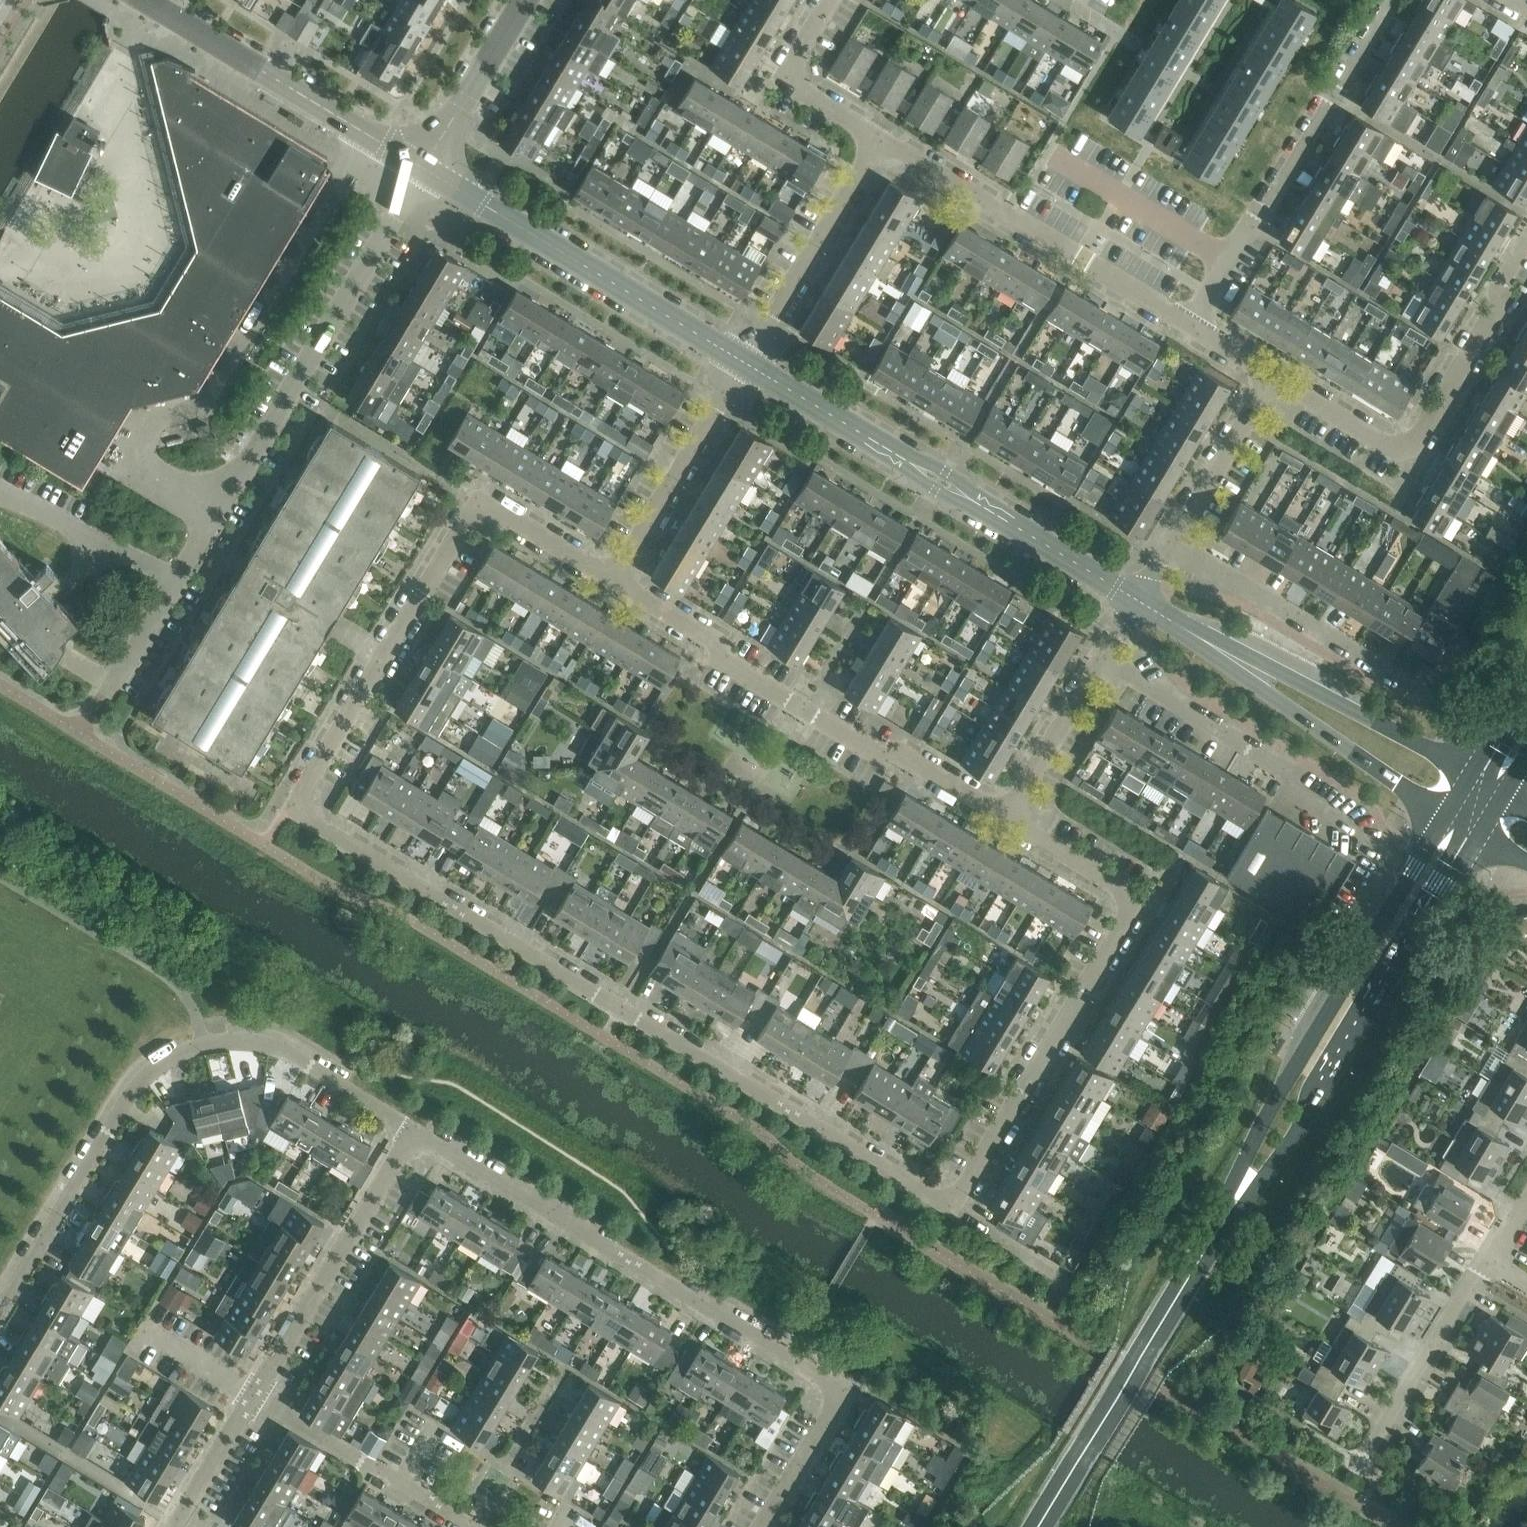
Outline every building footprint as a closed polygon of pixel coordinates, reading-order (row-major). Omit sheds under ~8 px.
[(239,3),(249,9),(254,0),(240,0),(239,3)] [(302,7),(310,12),(318,0),(306,0),(302,7)] [(328,10),(334,0),(324,0),(320,6),(328,10)] [(431,22),(439,9),(423,0),(401,0),(395,9),(428,29),(432,23),(431,22)] [(439,9),(444,0),(423,0),(439,9)] [(580,12),(610,31),(621,13),(622,12),(601,0),(587,0),(580,12)] [(625,16),(635,0),(601,0),(622,12),(621,13),(625,16)] [(769,0),(750,0),(744,10),(775,29),(786,11),(769,0)] [(786,11),(793,0),(769,0),(786,11)] [(881,8),(890,14),(895,5),(886,0),(881,8)] [(971,5),(990,16),(1000,0),(975,0),(971,5)] [(990,16),(1009,28),(1026,0),(1000,0),(990,16)] [(1009,28),(1027,39),(1046,8),(1033,0),(1026,0),(1009,28)] [(1107,116),(1140,136),(1222,0),(1177,0),(1107,116)] [(1215,182),(1316,13),(1295,0),(1280,0),(1182,162),(1215,182)] [(1477,5),(1468,0),(1422,0),(1421,1),(1453,21),(1461,7),(1472,13),(1477,5)] [(1415,11),(1417,13),(1411,23),(1441,41),(1453,21),(1421,1),(1415,11)] [(679,10),(671,5),(666,14),(674,19),(679,10)] [(899,19),(904,11),(895,5),(890,14),(899,19)] [(297,38),(313,13),(310,12),(302,7),(296,17),(287,32),(297,38)] [(1046,8),(1027,39),(1046,50),(1065,19),(1046,8)] [(423,36),(424,36),(428,29),(395,9),(383,29),(415,48),(423,36)] [(285,10),(276,25),(287,32),(296,17),(285,10)] [(775,29),(744,10),(733,29),(764,48),(775,29)] [(568,31),(599,50),(610,31),(580,12),(568,31)] [(307,44),(323,19),(313,13),(297,38),(307,44)] [(693,18),(684,13),(679,22),(688,27),(693,18)] [(661,23),(669,27),(674,19),(666,14),(661,23)] [(1491,31),(1499,36),(1493,45),(1501,50),(1514,28),(1498,18),(1491,31)] [(1065,19),(1046,50),(1064,61),(1083,30),(1065,19)] [(673,31),(682,36),(688,27),(679,22),(673,31)] [(924,22),(919,31),(927,36),(933,28),(924,22)] [(1405,34),(1402,32),(1396,42),(1428,61),(1441,41),(1411,23),(1405,34)] [(936,41),(941,33),(933,28),(927,36),(936,41)] [(409,62),(407,61),(415,48),(383,29),(371,48),(405,69),(409,62)] [(764,48),(733,29),(722,47),(753,66),(764,48)] [(1103,42),(1083,30),(1064,61),(1084,73),(1103,42)] [(610,56),(599,50),(568,31),(557,50),(588,68),(598,75),(610,56)] [(848,77),(870,90),(876,81),(863,74),(877,52),(851,36),(830,71),(846,81),(848,77)] [(1390,52),(1393,54),(1386,64),(1416,82),(1428,61),(1396,42),(1390,52)] [(1520,49),(1512,44),(1506,53),(1514,58),(1520,49)] [(961,45),(956,53),(965,59),(970,50),(961,45)] [(1488,54),(1496,59),(1501,50),(1493,45),(1488,54)] [(710,67),(741,86),(753,66),(722,47),(710,67)] [(399,75),(400,75),(405,69),(371,48),(359,69),(391,88),(399,75)] [(546,68),(577,87),(588,68),(557,50),(546,68)] [(973,64),(978,55),(970,50),(965,59),(973,64)] [(1501,62),(1509,66),(1514,58),(1506,53),(1501,62)] [(193,75),(196,69),(164,56),(163,58),(152,61),(161,100),(184,94),(193,75)] [(683,63),(675,58),(670,67),(678,72),(683,63)] [(887,100),(908,113),(914,104),(902,97),(915,75),(889,59),(876,81),(870,90),(868,95),(884,104),(887,100)] [(1380,75),(1377,73),(1371,83),(1403,102),(1416,82),(1386,64),(1380,75)] [(1499,64),(1494,72),(1501,77),(1506,69),(1499,64)] [(665,76),(672,80),(678,72),(670,67),(665,76)] [(998,67),(993,76),(1002,81),(1007,73),(998,67)] [(535,87),(565,105),(577,87),(546,68),(535,87)] [(1010,86),(1015,78),(1007,73),(1002,81),(1010,86)] [(167,123),(195,116),(213,87),(193,75),(184,94),(161,100),(167,123)] [(1482,82),(1474,77),(1469,86),(1476,91),(1482,82)] [(695,78),(676,109),(714,132),(733,101),(695,78)] [(649,80),(645,86),(655,92),(659,86),(649,80)] [(984,80),(978,91),(988,97),(995,86),(984,80)] [(925,123),(946,136),(952,127),(940,120),(953,98),(927,82),(914,104),(908,113),(906,118),(922,127),(925,123)] [(1403,102),(1371,83),(1365,93),(1368,95),(1361,106),(1404,132),(1417,111),(1403,102)] [(1495,90),(1487,85),(1482,94),(1489,98),(1495,90)] [(1463,95),(1471,100),(1476,91),(1469,86),(1463,95)] [(177,166),(196,161),(233,100),(213,87),(195,116),(167,123),(177,166)] [(524,105),(554,124),(564,130),(576,111),(565,105),(535,87),(524,105)] [(1035,90),(1030,98),(1039,103),(1044,95),(1035,90)] [(1476,103),(1484,107),(1489,98),(1482,94),(1476,103)] [(661,100),(653,95),(647,104),(655,109),(661,100)] [(1056,95),(1053,100),(1044,95),(1039,103),(1062,117),(1070,104),(1056,95)] [(331,171),(325,167),(328,164),(324,161),(327,157),(233,100),(196,161),(177,166),(198,248),(261,287),(331,171)] [(733,101),(714,132),(733,143),(752,112),(733,101)] [(636,123),(644,128),(655,109),(647,104),(636,123)] [(554,124),(524,105),(512,123),(543,142),(554,124)] [(963,146),(984,159),(990,150),(978,143),(991,121),(965,105),(952,127),(946,136),(944,141),(960,150),(963,146)] [(1452,131),(1464,111),(1453,105),(1441,124),(1452,131)] [(618,113),(610,108),(599,126),(607,130),(618,113)] [(752,112),(733,143),(751,154),(770,123),(752,112)] [(1349,127),(1346,125),(1340,135),(1372,155),(1385,133),(1356,115),(1349,127)] [(91,148),(101,131),(79,119),(74,116),(63,132),(58,129),(35,177),(49,183),(72,195),(94,150),(91,148)] [(664,124),(656,118),(651,127),(659,132),(664,124)] [(501,143),(531,161),(543,142),(512,123),(501,143)] [(770,123),(751,154),(770,165),(789,134),(770,123)] [(1153,141),(1171,153),(1182,136),(1163,124),(1153,141)] [(607,130),(599,126),(588,144),(596,149),(607,130)] [(1470,131),(1462,126),(1457,135),(1465,139),(1470,131)] [(645,136),(654,141),(659,132),(651,127),(645,136)] [(1452,132),(1444,127),(1439,136),(1446,141),(1452,132)] [(1028,173),(1016,166),(1029,144),(1003,128),(990,150),(984,159),(982,164),(998,173),(1001,169),(1022,183),(1028,173)] [(1518,144),(1526,149),(1526,128),(1518,144)] [(626,132),(622,139),(631,145),(635,137),(626,132)] [(789,134),(770,165),(788,177),(807,146),(789,134)] [(1336,142),(1338,143),(1330,157),(1359,175),(1372,155),(1340,135),(1336,142)] [(1444,156),(1452,161),(1465,139),(1457,135),(1444,156)] [(635,137),(631,145),(626,153),(645,164),(649,156),(654,148),(635,137)] [(1503,144),(1514,150),(1505,164),(1526,177),(1526,149),(1518,144),(1507,137),(1503,144)] [(671,141),(667,149),(675,154),(680,146),(671,141)] [(577,162),(584,167),(596,149),(588,144),(577,162)] [(684,159),(689,152),(680,146),(675,154),(684,159)] [(808,188),(826,157),(807,146),(788,177),(808,188)] [(654,148),(649,156),(659,162),(668,167),(672,159),(663,154),(654,148)] [(1324,168),(1321,166),(1315,176),(1347,196),(1356,201),(1369,181),(1359,175),(1330,157),(1324,168)] [(668,167),(666,170),(685,181),(686,178),(691,171),(687,168),(675,161),(672,159),(668,167)] [(571,171),(579,176),(584,167),(577,162),(571,171)] [(593,164),(574,194),(594,206),(612,175),(593,164)] [(708,164),(704,171),(712,177),(717,169),(708,164)] [(1522,203),(1526,195),(1526,177),(1505,164),(1492,185),(1522,203)] [(721,182),(726,174),(717,169),(712,177),(721,182)] [(1399,170),(1391,182),(1402,189),(1410,177),(1399,170)] [(1418,170),(1412,179),(1420,184),(1426,175),(1418,170)] [(705,189),(709,182),(691,171),(686,178),(705,189)] [(612,217),(631,187),(612,175),(594,206),(612,217)] [(1309,186),(1312,188),(1305,198),(1342,220),(1345,214),(1338,210),(1347,196),(1315,176),(1309,186)] [(1439,183),(1431,178),(1426,187),(1433,192),(1439,183)] [(1407,188),(1415,193),(1420,184),(1412,179),(1407,188)] [(922,200),(891,181),(879,200),(910,219),(922,200)] [(713,195),(718,187),(709,182),(705,189),(713,195)] [(745,186),(741,194),(749,199),(754,191),(745,186)] [(631,228),(649,198),(631,187),(612,217),(631,228)] [(1420,196),(1428,201),(1433,192),(1426,187),(1420,196)] [(758,204),(763,196),(754,191),(749,199),(758,204)] [(742,212),(746,204),(728,193),(723,201),(742,212)] [(1512,226),(1510,224),(1516,213),(1487,195),(1474,216),(1506,236),(1512,226)] [(773,202),(768,210),(776,215),(787,222),(795,209),(776,197),(773,202)] [(649,240),(668,209),(649,198),(631,228),(649,240)] [(1299,209),(1296,207),(1290,217),(1322,237),(1331,222),(1338,227),(1342,220),(1305,198),(1299,209)] [(868,219),(899,238),(910,219),(879,200),(868,219)] [(746,224),(755,209),(746,204),(742,212),(738,218),(746,224)] [(668,251),(686,220),(668,209),(649,240),(668,251)] [(1401,216),(1393,211),(1388,220),(1395,225),(1401,216)] [(758,226),(778,238),(784,227),(765,215),(758,226)] [(1497,244),(1500,246),(1506,236),(1474,216),(1462,237),(1491,255),(1497,244)] [(1280,240),(1309,258),(1322,237),(1290,217),(1284,227),(1287,229),(1280,240)] [(899,238),(868,219),(856,237),(888,256),(899,238)] [(1414,224),(1406,219),(1401,228),(1409,233),(1414,224)] [(686,262),(705,231),(686,220),(668,251),(686,262)] [(1382,229),(1390,234),(1395,225),(1388,220),(1382,229)] [(962,224),(943,254),(963,266),(981,235),(962,224)] [(950,232),(942,226),(936,235),(945,240),(950,232)] [(1395,237),(1403,242),(1409,233),(1401,228),(1395,237)] [(705,273),(723,242),(705,231),(686,262),(705,273)] [(931,244),(940,249),(945,240),(936,235),(931,244)] [(981,235),(963,266),(981,277),(1000,247),(981,235)] [(845,256),(876,274),(888,256),(856,237),(845,256)] [(1487,267),(1485,265),(1491,255),(1462,237),(1449,257),(1481,277),(1487,267)] [(723,284),(742,253),(723,242),(705,273),(723,284)] [(1000,247),(981,277),(1000,289),(1018,258),(1000,247)] [(173,289),(236,327),(261,287),(198,248),(173,289)] [(425,268),(456,286),(468,267),(437,248),(425,268)] [(1286,251),(1282,259),(1291,265),(1296,257),(1286,251)] [(743,296),(761,265),(742,253),(723,284),(743,296)] [(1376,258),(1368,253),(1363,261),(1371,266),(1376,258)] [(876,274),(845,256),(834,274),(865,293),(876,274)] [(1299,270),(1304,262),(1296,257),(1291,265),(1299,270)] [(1473,285),(1475,287),(1481,277),(1449,257),(1437,278),(1466,296),(1473,285)] [(1018,258),(1000,289),(1018,300),(1037,269),(1018,258)] [(1371,266),(1363,261),(1350,283),(1358,287),(1371,266)] [(1389,265),(1381,261),(1376,269),(1384,274),(1389,265)] [(928,268),(919,263),(914,272),(923,277),(928,268)] [(456,286),(425,268),(414,286),(445,305),(456,286)] [(1037,311),(1056,281),(1037,269),(1018,300),(1037,311)] [(1384,274),(1376,269),(1363,291),(1375,298),(1382,286),(1378,283),(1384,274)] [(912,271),(904,283),(915,290),(917,286),(923,277),(914,272),(912,271)] [(823,293),(854,311),(865,293),(834,274),(823,293)] [(1327,276),(1323,284),(1332,290),(1337,282),(1327,276)] [(1463,308),(1460,306),(1466,296),(1437,278),(1424,298),(1456,318),(1463,308)] [(1340,295),(1345,287),(1337,282),(1332,290),(1340,295)] [(1231,315),(1243,321),(1241,324),(1251,330),(1271,298),(1249,285),(1231,315)] [(445,305),(414,286),(403,305),(434,323),(445,305)] [(1065,286),(1047,317),(1066,329),(1085,298),(1065,286)] [(161,309),(224,347),(236,327),(173,289),(161,309)] [(517,290),(498,321),(517,332),(536,302),(517,290)] [(921,291),(917,299),(926,304),(931,296),(921,291)] [(854,311),(823,293),(812,311),(843,330),(854,311)] [(1085,340),(1103,309),(1085,298),(1066,329),(1085,340)] [(1261,336),(1263,334),(1273,340),(1291,310),(1271,298),(1251,330),(1261,336)] [(1448,326),(1450,328),(1456,318),(1424,298),(1411,320),(1441,338),(1448,326)] [(83,488),(94,469),(133,406),(156,400),(135,315),(63,333),(6,299),(0,311),(0,437),(83,488)] [(490,322),(496,313),(488,308),(489,306),(477,299),(466,317),(486,329),(490,322)] [(501,304),(494,299),(489,306),(488,308),(496,313),(501,304)] [(906,305),(897,300),(892,309),(900,314),(906,305)] [(1369,301),(1364,309),(1373,314),(1378,306),(1369,301)] [(536,302),(517,332),(536,344),(555,313),(536,302)] [(922,323),(930,311),(915,302),(907,314),(922,323)] [(434,323),(403,305),(392,323),(422,342),(434,323)] [(1382,319),(1386,312),(1378,306),(1373,314),(1382,319)] [(950,308),(945,316),(954,322),(959,314),(950,308)] [(199,389),(224,347),(161,309),(135,315),(156,400),(199,389)] [(887,318),(895,323),(900,314),(892,309),(887,318)] [(1103,309),(1085,340),(1103,351),(1122,320),(1103,309)] [(1284,346),(1282,349),(1292,355),(1312,323),(1291,310),(1273,340),(1284,346)] [(800,330),(831,349),(843,330),(812,311),(800,330)] [(457,312),(452,321),(468,331),(473,322),(457,312)] [(555,313),(536,344),(554,355),(573,324),(555,313)] [(963,327),(968,319),(959,314),(954,322),(963,327)] [(953,324),(944,319),(939,327),(948,332),(953,324)] [(1122,320),(1103,351),(1121,362),(1140,332),(1122,320)] [(422,342),(392,323),(381,342),(411,360),(422,342)] [(1302,361),(1304,358),(1314,365),(1332,335),(1312,323),(1292,355),(1302,361)] [(573,324),(554,355),(573,366),(591,335),(573,324)] [(957,338),(962,330),(953,324),(948,332),(957,338)] [(1410,326),(1405,334),(1414,339),(1419,331),(1410,326)] [(987,330),(982,338),(991,344),(996,336),(987,330)] [(1518,342),(1512,353),(1526,362),(1526,333),(1522,330),(1516,340),(1518,342)] [(1423,344),(1427,336),(1419,331),(1414,339),(1423,344)] [(1141,374),(1159,343),(1140,332),(1121,362),(1141,374)] [(591,335),(573,366),(591,377),(610,346),(591,335)] [(1325,371),(1323,374),(1333,380),(1353,348),(1332,335),(1314,365),(1325,371)] [(479,340),(471,336),(466,345),(474,349),(479,340)] [(1012,352),(1017,344),(1007,338),(1005,341),(996,336),(991,344),(1000,349),(1002,346),(1012,352)] [(883,342),(875,337),(869,346),(878,351),(883,342)] [(976,349),(985,354),(990,346),(981,341),(976,349)] [(421,366),(411,360),(381,342),(369,360),(410,384),(421,366)] [(890,343),(871,374),(891,385),(909,355),(890,343)] [(461,354),(468,358),(474,349),(466,345),(461,354)] [(610,346),(591,377),(610,388),(628,358),(610,346)] [(864,355),(873,360),(878,351),(869,346),(864,355)] [(914,346),(909,355),(891,385),(909,396),(928,366),(933,357),(914,346)] [(985,354),(994,360),(999,352),(990,346),(985,354)] [(1343,386),(1345,383),(1355,390),(1373,360),(1353,348),(1333,380),(1343,386)] [(493,353),(488,361),(497,366),(502,359),(493,353)] [(1497,372),(1526,390),(1526,362),(1512,353),(1506,363),(1503,361),(1497,372)] [(1036,357),(1032,365),(1041,370),(1045,363),(1036,357)] [(1166,362),(1158,357),(1153,366),(1161,371),(1166,362)] [(628,358),(610,388),(628,399),(647,369),(628,358)] [(506,372),(510,364),(502,359),(497,366),(506,372)] [(410,384),(369,360),(358,379),(389,397),(399,403),(410,384)] [(446,371),(449,373),(444,382),(451,387),(463,367),(453,360),(446,371)] [(1366,396),(1364,399),(1374,405),(1394,372),(1373,360),(1355,390),(1366,396)] [(1050,376),(1054,368),(1045,363),(1041,370),(1050,376)] [(928,366),(909,396),(928,408),(946,377),(928,366)] [(1147,374),(1156,380),(1161,371),(1153,366),(1147,374)] [(1231,387),(1199,368),(1188,387),(1219,406),(1231,387)] [(647,369),(628,399),(647,411),(665,380),(647,369)] [(1029,370),(1024,378),(1033,383),(1038,375),(1029,370)] [(1397,415),(1415,385),(1394,372),(1374,405),(1385,411),(1386,408),(1397,415)] [(1494,383),(1487,394),(1517,412),(1526,395),(1526,390),(1497,372),(1491,382),(1494,383)] [(529,375),(525,383),(534,389),(538,381),(529,375)] [(1056,387),(1038,375),(1033,383),(1052,394),(1056,387)] [(946,377),(928,408),(946,419),(965,388),(946,377)] [(504,378),(498,386),(507,391),(512,383),(504,378)] [(368,411),(377,416),(389,397),(358,379),(347,398),(368,411)] [(1073,379),(1069,387),(1078,393),(1083,385),(1073,379)] [(666,422),(685,392),(665,380),(647,411),(666,422)] [(543,394),(547,386),(538,381),(534,389),(543,394)] [(438,391),(446,395),(451,387),(444,382),(438,391)] [(516,397),(521,388),(512,383),(507,391),(516,397)] [(1087,398),(1091,390),(1083,385),(1078,393),(1087,398)] [(1177,406),(1208,424),(1219,406),(1188,387),(1177,406)] [(965,430),(984,400),(965,388),(946,419),(965,430)] [(576,403),(557,392),(552,400),(571,411),(576,403)] [(1066,392),(1061,400),(1070,405),(1075,398),(1066,392)] [(1113,403),(1108,411),(1116,415),(1127,397),(1122,393),(1114,395),(1110,401),(1113,403)] [(1144,399),(1135,394),(1130,403),(1139,408),(1144,399)] [(1481,404),(1478,403),(1472,413),(1504,432),(1517,412),(1487,394),(1481,404)] [(1079,410),(1083,403),(1075,398),(1070,405),(1079,410)] [(540,400),(535,408),(544,414),(549,405),(540,400)] [(580,417),(584,409),(576,403),(571,411),(580,417)] [(1125,412),(1133,417),(1139,408),(1130,403),(1125,412)] [(553,419),(558,410),(549,405),(544,414),(553,419)] [(993,405),(975,436),(994,448),(1013,417),(993,405)] [(1165,424),(1197,443),(1208,424),(1177,406),(1165,424)] [(434,415),(427,410),(421,419),(429,424),(434,415)] [(368,411),(362,420),(372,426),(377,416),(368,411)] [(468,413),(449,444),(468,456),(487,425),(468,413)] [(1466,423),(1468,425),(1462,435),(1492,453),(1504,432),(1472,413),(1466,423)] [(1113,420),(1102,414),(1096,424),(1097,430),(1104,434),(1113,420)] [(1012,459),(1031,428),(1013,417),(994,448),(1012,459)] [(416,428),(423,432),(429,424),(421,419),(416,428)] [(603,420),(598,428),(608,433),(612,426),(603,420)] [(422,476),(332,422),(243,570),(153,717),(243,772),(422,476)] [(577,422),(572,431),(581,436),(586,428),(577,422)] [(208,424),(198,426),(200,436),(210,434),(208,424)] [(1154,443),(1185,461),(1197,443),(1165,424),(1154,443)] [(487,467),(505,436),(487,425),(468,456),(487,467)] [(621,432),(621,431),(612,426),(608,433),(626,445),(630,437),(621,432)] [(773,445),(742,426),(730,446),(761,464),(773,445)] [(590,441),(595,433),(586,428),(581,436),(590,441)] [(1031,470),(1050,439),(1031,428),(1012,459),(1031,470)] [(1122,436),(1113,431),(1108,440),(1116,445),(1122,436)] [(645,457),(653,444),(633,433),(630,437),(626,445),(645,457)] [(1456,446),(1453,444),(1447,454),(1479,474),(1492,453),(1462,435),(1456,446)] [(505,436),(487,467),(505,478),(524,447),(505,436)] [(1049,481),(1068,451),(1050,439),(1031,470),(1049,481)] [(1103,448),(1111,454),(1116,445),(1108,440),(1103,448)] [(1185,461),(1154,443),(1143,461),(1174,480),(1185,461)] [(614,445),(609,453),(618,458),(623,450),(614,445)] [(719,464),(750,483),(761,464),(730,446),(719,464)] [(524,489),(542,458),(524,447),(505,478),(524,489)] [(627,464),(632,455),(623,450),(618,458),(627,464)] [(1283,450),(1279,457),(1289,463),(1294,456),(1283,450)] [(1069,493),(1087,462),(1068,451),(1049,481),(1069,493)] [(1441,464),(1444,466),(1437,476),(1467,494),(1479,474),(1447,454),(1441,464)] [(1300,469),(1304,462),(1294,456),(1289,463),(1300,469)] [(542,458),(524,489),(542,500),(561,469),(542,458)] [(1174,480),(1143,461),(1132,480),(1163,498),(1174,480)] [(708,483),(739,501),(750,483),(719,464),(708,483)] [(1099,473),(1091,468),(1086,477),(1094,482),(1099,473)] [(560,512),(579,481),(561,469),(542,500),(560,512)] [(813,469),(795,500),(814,511),(833,481),(813,469)] [(802,477),(793,472),(788,481),(796,486),(802,477)] [(1320,472),(1316,479),(1326,486),(1331,479),(1320,472)] [(1431,487),(1428,485),(1422,495),(1454,515),(1467,494),(1437,476),(1431,487)] [(1080,485),(1089,491),(1094,482),(1086,477),(1080,485)] [(1337,492),(1341,485),(1331,479),(1326,486),(1337,492)] [(1163,498),(1132,480),(1121,498),(1152,517),(1163,498)] [(579,481),(560,512),(579,523),(598,492),(579,481)] [(783,489),(791,494),(796,486),(788,481),(783,489)] [(833,481),(814,511),(832,523),(851,492),(833,481)] [(697,501),(728,520),(739,501),(708,483),(697,501)] [(598,535),(617,504),(598,492),(579,523),(598,535)] [(851,492),(832,523),(851,534),(870,503),(851,492)] [(1357,495),(1353,502),(1363,508),(1368,501),(1357,495)] [(1412,518),(1441,536),(1454,515),(1422,495),(1416,505),(1419,507),(1412,518)] [(1109,517),(1140,536),(1152,517),(1121,498),(1109,517)] [(1521,499),(1514,511),(1526,519),(1526,502),(1521,499)] [(1241,500),(1221,533),(1240,545),(1260,512),(1241,500)] [(728,520),(697,501),(686,520),(717,538),(728,520)] [(1374,514),(1378,507),(1368,501),(1363,508),(1374,514)] [(870,503),(851,534),(869,545),(888,515),(870,503)] [(779,514),(771,509),(766,518),(774,523),(779,514)] [(1258,556),(1278,523),(1260,512),(1240,545),(1258,556)] [(1277,567),(1297,534),(1302,525),(1284,514),(1278,523),(1258,556),(1277,567)] [(889,557),(907,526),(888,515),(869,545),(889,557)] [(1404,523),(1394,517),(1390,524),(1400,531),(1404,523)] [(760,526),(769,531),(774,523),(766,518),(760,526)] [(717,538),(686,520),(674,538),(706,557),(717,538)] [(1423,535),(1404,523),(1400,531),(1418,542),(1423,535)] [(1487,534),(1503,544),(1511,549),(1516,541),(1492,526),(1487,534)] [(791,549),(796,541),(776,530),(771,538),(791,549)] [(936,544),(917,532),(894,569),(913,581),(917,574),(936,544)] [(1418,542),(1415,547),(1434,558),(1438,551),(1442,544),(1432,538),(1424,533),(1423,535),(1418,542)] [(1295,578),(1315,545),(1297,534),(1277,567),(1295,578)] [(706,557),(674,538),(663,557),(694,575),(706,557)] [(40,682),(42,683),(55,662),(67,643),(65,642),(62,639),(68,634),(79,623),(60,603),(49,591),(55,586),(62,580),(47,565),(35,576),(29,570),(0,540),(0,639),(40,682)] [(801,555),(805,547),(796,541),(791,549),(801,555)] [(779,549),(769,543),(757,562),(765,568),(767,569),(779,549)] [(494,544),(476,575),(495,587),(514,556),(494,544)] [(936,585),(955,555),(936,544),(917,574),(936,585)] [(1438,551),(1434,558),(1453,570),(1462,555),(1453,550),(1442,544),(1438,551)] [(1511,549),(1503,544),(1490,565),(1498,570),(1511,549)] [(1314,590),(1334,557),(1315,545),(1295,578),(1314,590)] [(757,551),(749,546),(743,554),(752,560),(757,551)] [(1395,556),(1387,551),(1374,574),(1382,579),(1393,560),(1395,556)] [(827,553),(819,566),(828,572),(833,563),(836,558),(827,553)] [(738,563),(746,568),(752,560),(743,554),(738,563)] [(954,597),(973,566),(955,555),(936,585),(954,597)] [(1433,664),(1476,594),(1467,588),(1480,566),(1462,555),(1453,570),(1427,613),(1407,646),(1406,648),(1433,664)] [(514,598),(533,567),(514,556),(495,587),(514,598)] [(652,576),(683,595),(694,575),(663,557),(652,576)] [(1332,601),(1352,568),(1334,557),(1314,590),(1332,601)] [(752,571),(760,576),(765,568),(757,562),(752,571)] [(837,577),(842,569),(833,563),(828,572),(837,577)] [(973,608),(991,577),(973,566),(954,597),(973,608)] [(532,609),(551,578),(533,567),(514,598),(532,609)] [(1351,612),(1371,579),(1352,568),(1332,601),(1351,612)] [(866,595),(874,581),(855,569),(846,583),(866,595)] [(845,589),(813,570),(802,590),(833,609),(845,589)] [(1500,578),(1485,570),(1478,581),(1491,589),(1493,590),(1500,578)] [(987,628),(1011,589),(991,577),(973,608),(968,616),(987,628)] [(551,621),(570,590),(551,578),(532,609),(551,621)] [(1369,623),(1389,590),(1371,579),(1351,612),(1369,623)] [(735,588),(726,583),(721,591),(729,597),(735,588)] [(569,632),(588,601),(570,590),(551,621),(569,632)] [(790,608),(822,627),(833,609),(802,590),(790,608)] [(1388,635),(1408,601),(1389,590),(1369,623),(1388,635)] [(716,600),(724,605),(729,597),(721,591),(716,600)] [(748,596),(740,591),(735,599),(743,605),(748,596)] [(880,593),(875,601),(884,606),(889,599),(880,593)] [(729,608),(738,613),(743,605),(735,599),(729,608)] [(889,599),(884,606),(894,613),(899,605),(889,599)] [(588,601),(569,632),(588,643),(607,612),(588,601)] [(1407,646),(1427,613),(1408,601),(1388,635),(1407,646)] [(1017,607),(1010,603),(1004,611),(1011,616),(1017,607)] [(908,611),(904,618),(913,624),(917,617),(919,613),(910,607),(908,611)] [(471,608),(466,617),(474,622),(480,613),(471,608)] [(822,627),(790,608),(779,627),(810,645),(822,627)] [(999,620),(1006,624),(1005,627),(1015,633),(1022,622),(1011,616),(1004,611),(999,620)] [(607,612),(588,643),(606,654),(625,623),(607,612)] [(483,627),(488,618),(480,613),(474,622),(483,627)] [(1082,632),(1051,613),(1039,633),(1070,651),(1082,632)] [(452,615),(440,634),(473,654),(484,660),(495,641),(452,615)] [(922,636),(890,617),(879,636),(910,655),(922,636)] [(922,629),(926,622),(917,617),(913,624),(922,629)] [(625,623),(606,654),(625,665),(644,634),(625,623)] [(767,646),(799,665),(810,645),(779,627),(767,646)] [(508,630),(503,639),(511,644),(517,635),(508,630)] [(945,633),(941,640),(950,646),(954,639),(945,633)] [(1028,651),(1059,670),(1070,651),(1039,633),(1028,651)] [(440,634),(429,652),(462,672),(473,654),(440,634)] [(644,634),(625,665),(643,677),(662,645),(644,634)] [(517,635),(511,644),(530,655),(535,646),(517,635)] [(868,655),(899,674),(910,655),(879,636),(868,655)] [(959,651),(963,644),(954,639),(950,646),(959,651)] [(994,644),(987,640),(982,648),(989,653),(994,644)] [(554,657),(545,652),(541,644),(538,642),(535,646),(530,655),(548,667),(554,657)] [(557,672),(571,649),(562,644),(554,657),(548,667),(557,672)] [(663,689),(682,657),(662,645),(643,677),(663,689)] [(977,657),(984,661),(989,653),(982,648),(977,657)] [(1017,669),(1048,688),(1059,670),(1028,651),(1017,669)] [(429,652),(418,671),(451,691),(462,672),(429,652)] [(899,674),(868,655),(856,673),(888,692),(899,674)] [(548,673),(535,665),(523,684),(530,688),(537,692),(548,673)] [(960,673),(953,669),(947,678),(954,682),(960,673)] [(1006,688),(1037,707),(1048,688),(1017,669),(1006,688)] [(407,689),(440,709),(451,691),(418,671),(407,689)] [(845,693),(876,712),(888,692),(856,673),(845,693)] [(582,675),(577,684),(585,689),(591,680),(582,675)] [(972,681),(965,677),(960,685),(967,690),(972,681)] [(942,687),(949,691),(954,682),(947,678),(942,687)] [(594,694),(599,685),(591,680),(585,689),(594,694)] [(526,710),(537,692),(530,688),(523,684),(512,702),(526,710)] [(555,689),(548,685),(542,696),(549,700),(555,689)] [(955,694),(962,698),(967,690),(960,685),(955,694)] [(1037,707),(1006,688),(995,706),(1026,725),(1037,707)] [(428,728),(440,709),(407,689),(395,708),(428,728)] [(535,706),(542,710),(549,700),(542,696),(535,706)] [(619,697),(614,706),(622,711),(628,702),(619,697)] [(631,716),(636,707),(628,702),(622,711),(631,716)] [(1117,704),(1090,748),(1110,759),(1136,716),(1117,704)] [(507,718),(517,724),(525,711),(515,705),(507,718)] [(937,710),(930,706),(925,715),(932,719),(937,710)] [(1026,725),(995,706),(983,725),(1015,744),(1026,725)] [(950,718),(943,713),(938,722),(945,727),(950,718)] [(650,734),(617,714),(605,734),(634,751),(638,753),(650,734)] [(920,724),(927,728),(932,719),(925,715),(920,724)] [(1128,771),(1155,727),(1136,716),(1110,759),(1128,771)] [(503,746),(513,730),(497,720),(487,736),(503,746)] [(932,731),(939,736),(945,727),(938,722),(932,731)] [(1015,744),(983,725),(972,743),(1004,762),(1015,744)] [(1147,782),(1154,772),(1173,738),(1155,727),(1128,771),(1147,782)] [(634,751),(605,734),(602,739),(593,734),(580,756),(598,766),(629,759),(636,757),(638,753),(634,751)] [(440,753),(445,745),(427,735),(421,743),(439,754),(440,753)] [(1191,750),(1173,738),(1154,772),(1147,782),(1165,793),(1172,783),(1191,750)] [(481,761),(492,767),(498,756),(503,747),(493,741),(481,761)] [(961,763),(992,782),(1004,762),(972,743),(961,763)] [(451,759),(455,752),(445,745),(440,753),(451,759)] [(510,748),(497,769),(526,769),(524,757),(510,748)] [(1191,750),(1172,783),(1190,794),(1210,761),(1191,750)] [(369,786),(360,800),(380,812),(401,777),(382,766),(385,761),(373,754),(358,779),(369,786)] [(629,759),(598,766),(592,775),(620,792),(639,759),(636,757),(629,759)] [(658,770),(639,759),(620,792),(638,803),(658,770)] [(1210,761),(1190,794),(1209,805),(1228,772),(1210,761)] [(676,781),(658,770),(638,803),(657,814),(676,781)] [(1228,772),(1209,805),(1227,816),(1247,783),(1228,772)] [(502,780),(493,775),(473,809),(482,814),(502,780)] [(398,823),(419,788),(401,777),(380,812),(398,823)] [(888,794),(893,785),(885,780),(880,789),(888,794)] [(1083,780),(1079,787),(1089,793),(1094,786),(1083,780)] [(695,793),(676,781),(657,814),(651,824),(669,835),(695,793)] [(1246,828),(1266,795),(1247,783),(1227,816),(1246,828)] [(1100,799),(1104,792),(1094,786),(1089,793),(1100,799)] [(417,834),(438,799),(419,788),(398,823),(417,834)] [(713,804),(695,793),(669,835),(688,846),(693,837),(713,804)] [(906,793),(887,824),(906,836),(925,805),(906,793)] [(1132,807),(1114,795),(1108,804),(1127,816),(1132,807)] [(531,798),(527,805),(537,811),(541,804),(531,798)] [(438,799),(417,834),(436,846),(440,839),(450,846),(455,838),(470,813),(459,806),(456,810),(438,799)] [(547,817),(552,810),(541,804),(537,811),(547,817)] [(733,815),(713,804),(693,837),(712,848),(733,815)] [(925,847),(944,816),(925,805),(906,836),(925,847)] [(1150,817),(1132,807),(1127,816),(1145,826),(1150,817)] [(1344,876),(1337,849),(1269,808),(1227,876),(1313,928),(1344,876)] [(481,820),(470,813),(455,838),(450,846),(461,852),(457,859),(476,870),(497,835),(479,824),(481,820)] [(583,813),(579,820),(586,824),(597,831),(601,824),(590,817),(583,813)] [(943,858),(962,827),(944,816),(925,847),(943,858)] [(762,833),(742,821),(722,854),(741,866),(762,833)] [(607,837),(611,830),(601,824),(597,831),(607,837)] [(1157,825),(1153,832),(1164,838),(1168,831),(1157,825)] [(962,869),(981,838),(962,827),(943,858),(962,869)] [(1174,844),(1178,837),(1168,831),(1164,838),(1174,844)] [(627,839),(623,846),(633,853),(638,846),(642,838),(631,832),(627,839)] [(780,844),(762,833),(741,866),(760,877),(780,844)] [(495,882),(516,846),(497,835),(476,870),(495,882)] [(980,880),(999,849),(981,838),(962,869),(980,880)] [(798,855),(780,844),(760,877),(778,888),(798,855)] [(513,893),(534,858),(516,846),(495,882),(513,893)] [(644,859),(648,852),(638,846),(633,853),(644,859)] [(1194,847),(1190,854),(1200,860),(1205,853),(1194,847)] [(999,849),(980,880),(999,892),(1018,860),(999,849)] [(634,869),(638,862),(620,851),(614,860),(632,871),(633,869),(634,869)] [(1211,867),(1215,860),(1205,853),(1200,860),(1211,867)] [(817,866),(798,855),(778,888),(797,899),(817,866)] [(883,856),(877,865),(886,870),(891,861),(883,856)] [(847,866),(841,876),(845,879),(874,896),(885,877),(852,857),(847,866)] [(532,904),(541,890),(552,896),(567,871),(555,864),(553,869),(534,858),(513,893),(532,904)] [(1018,860),(999,892),(1017,903),(1036,872),(1018,860)] [(894,875),(900,866),(891,861),(886,870),(894,875)] [(652,881),(657,874),(638,862),(634,869),(652,881)] [(664,862),(660,869),(670,875),(675,868),(664,862)] [(835,877),(817,866),(797,899),(815,910),(835,877)] [(1229,887),(1194,866),(1182,885),(1218,906),(1229,887)] [(681,881),(685,874),(675,868),(670,875),(681,881)] [(562,903),(553,917),(573,929),(594,894),(575,882),(578,878),(567,871),(552,896),(562,903)] [(1036,872),(1017,903),(1036,914),(1055,883),(1036,872)] [(841,876),(839,880),(840,886),(848,918),(857,923),(874,896),(845,879),(841,876)] [(839,880),(835,877),(815,910),(843,927),(848,918),(840,886),(839,880)] [(920,878),(914,887),(923,892),(928,883),(920,878)] [(931,898),(937,889),(928,883),(923,892),(931,898)] [(1055,883),(1036,914),(1054,925),(1073,894),(1055,883)] [(717,885),(708,898),(718,904),(722,897),(726,890),(717,885)] [(1171,904),(1206,925),(1218,906),(1182,885),(1171,904)] [(591,940),(612,905),(594,894),(573,929),(591,940)] [(1074,937),(1093,906),(1073,894),(1054,925),(1074,937)] [(728,910),(733,903),(722,897),(718,904),(728,910)] [(957,901),(951,910),(960,915),(965,906),(957,901)] [(1160,922),(1195,943),(1206,925),(1171,904),(1160,922)] [(610,951),(631,916),(612,905),(591,940),(610,951)] [(968,920),(974,911),(965,906),(960,915),(968,920)] [(749,913),(745,920),(755,927),(759,919),(749,913)] [(1515,917),(1507,929),(1526,941),(1526,914),(1515,917)] [(629,963),(638,948),(648,955),(663,930),(652,923),(649,927),(631,916),(610,951),(629,963)] [(726,916),(719,927),(738,938),(744,927),(726,916)] [(1268,923),(1261,918),(1255,929),(1262,933),(1268,923)] [(765,933),(770,926),(759,919),(755,927),(765,933)] [(943,924),(936,920),(930,930),(937,934),(943,924)] [(1149,940),(1184,962),(1195,943),(1160,922),(1149,940)] [(994,923),(988,932),(997,937),(1002,928),(994,923)] [(917,937),(931,945),(937,934),(930,930),(923,926),(917,937)] [(744,927),(738,938),(756,949),(759,945),(763,938),(744,927)] [(955,932),(948,927),(942,938),(955,946),(960,939),(953,935),(955,932)] [(1005,942),(1011,933),(1002,928),(997,937),(1005,942)] [(707,948),(677,929),(650,973),(661,979),(660,981),(679,993),(700,958),(707,948)] [(1249,939),(1256,943),(1262,933),(1255,929),(1249,939)] [(792,934),(785,945),(792,949),(796,942),(799,938),(792,934)] [(759,945),(756,949),(763,953),(770,942),(763,938),(759,945)] [(955,946),(942,938),(931,956),(938,960),(945,948),(952,952),(955,946)] [(1138,959),(1173,980),(1184,962),(1149,940),(1138,959)] [(802,955),(807,948),(796,942),(792,949),(802,955)] [(1031,945),(1025,954),(1034,960),(1039,951),(1031,945)] [(1249,954),(1238,947),(1229,963),(1240,970),(1249,954)] [(1042,965),(1048,956),(1039,951),(1034,960),(1042,965)] [(938,960),(931,956),(920,975),(927,979),(938,960)] [(1017,957),(1005,976),(1034,993),(1039,996),(1050,977),(1017,957)] [(700,958),(679,993),(697,1004),(719,969),(700,958)] [(1126,977),(1162,999),(1173,980),(1138,959),(1126,977)] [(1240,970),(1229,963),(1217,982),(1229,989),(1240,970)] [(716,1015),(737,980),(719,969),(697,1004),(716,1015)] [(913,985),(920,989),(927,979),(920,975),(913,985)] [(826,976),(820,986),(835,995),(837,992),(841,985),(826,976)] [(1034,993),(1005,976),(994,994),(1027,1014),(1039,996),(1034,993)] [(1115,996),(1150,1017),(1162,999),(1126,977),(1115,996)] [(1477,982),(1476,987),(1480,991),(1485,991),(1489,988),(1489,983),(1486,979),(1481,978),(1477,982)] [(865,979),(859,989),(870,996),(876,986),(865,979)] [(758,987),(756,991),(737,980),(716,1015),(735,1027),(744,1012),(754,1019),(770,994),(758,987)] [(1206,1000),(1207,1001),(1217,1007),(1229,989),(1217,982),(1206,1000)] [(778,1005),(781,1001),(777,998),(783,988),(776,984),(770,994),(754,1019),(765,1025),(756,1040),(775,1051),(797,1016),(778,1005)] [(835,995),(835,996),(842,1000),(848,990),(841,985),(837,992),(835,995)] [(994,994),(984,988),(973,1007),(1016,1033),(1027,1014),(994,994)] [(897,1012),(908,1018),(919,999),(909,993),(897,1012)] [(928,994),(923,1001),(932,1006),(937,999),(928,994)] [(1104,1014),(1139,1036),(1150,1017),(1115,996),(1104,1014)] [(1197,1018),(1207,1024),(1217,1007),(1207,1001),(1197,1018)] [(1463,1005),(1457,1014),(1467,1021),(1473,1011),(1463,1005)] [(1016,1033),(973,1007),(962,1025),(1005,1051),(1016,1033)] [(1093,1033),(1128,1054),(1139,1036),(1104,1014),(1093,1033)] [(797,1016),(775,1051),(794,1063),(815,1027),(797,1016)] [(1453,1017),(1448,1024),(1458,1030),(1463,1022),(1454,1017),(1453,1017)] [(918,1033),(896,1019),(890,1030),(912,1043),(918,1033)] [(1199,1043),(1208,1028),(1194,1020),(1186,1036),(1199,1043)] [(1005,1051),(962,1025),(950,1044),(993,1070),(1005,1051)] [(812,1074),(834,1039),(815,1027),(794,1063),(812,1074)] [(1474,1033),(1472,1037),(1473,1041),(1477,1044),(1481,1043),(1483,1039),(1482,1035),(1479,1032),(1474,1033)] [(919,1033),(913,1044),(931,1055),(933,1051),(937,1044),(927,1037),(919,1033)] [(1081,1052),(1116,1073),(1128,1054),(1093,1033),(1081,1052)] [(855,1045),(852,1050),(834,1039),(812,1074),(832,1085),(840,1071),(851,1077),(866,1052),(855,1045)] [(1526,1046),(1517,1040),(1510,1051),(1526,1061),(1526,1044),(1526,1046)] [(1185,1052),(1192,1056),(1198,1046),(1191,1042),(1185,1052)] [(1451,1055),(1436,1046),(1432,1053),(1447,1062),(1451,1055)] [(947,1049),(940,1060),(949,1066),(956,1055),(948,1050),(947,1049)] [(1526,1074),(1526,1072),(1526,1061),(1510,1051),(1504,1061),(1501,1060),(1490,1078),(1526,1101),(1526,1075),(1526,1074)] [(875,1063),(877,1059),(866,1052),(851,1077),(862,1084),(853,1098),(872,1110),(893,1075),(875,1063)] [(1113,1078),(1078,1057),(1066,1076),(1102,1098),(1113,1078)] [(977,1068),(962,1059),(957,1067),(972,1076),(977,1068)] [(1194,1069),(1183,1063),(1172,1081),(1178,1084),(1185,1088),(1191,1078),(1194,1069)] [(890,1121),(912,1086),(893,1075),(872,1110),(890,1121)] [(909,1132),(930,1097),(936,1088),(918,1076),(912,1086),(890,1121),(909,1132)] [(1055,1095),(1091,1116),(1102,1098),(1066,1076),(1055,1095)] [(1526,1118),(1526,1101),(1490,1078),(1472,1107),(1475,1109),(1497,1122),(1503,1112),(1522,1124),(1526,1117),(1526,1118)] [(229,1090),(225,1088),(214,1090),(224,1129),(226,1138),(249,1133),(248,1127),(259,1125),(263,1099),(265,1084),(240,1090),(239,1088),(229,1090)] [(1171,1094),(1178,1099),(1185,1088),(1178,1084),(1171,1094)] [(191,1101),(166,1107),(175,1121),(191,1141),(202,1139),(201,1134),(224,1129),(214,1090),(204,1093),(201,1097),(191,1100),(191,1101)] [(280,1110),(263,1099),(259,1125),(268,1131),(271,1127),(291,1139),(311,1105),(302,1100),(297,1101),(288,1095),(280,1110)] [(1044,1113),(1079,1135),(1091,1116),(1055,1095),(1044,1113)] [(963,1111),(951,1104),(949,1108),(930,1097),(909,1132),(928,1144),(937,1129),(948,1136),(963,1111)] [(1154,1104),(1143,1122),(1158,1132),(1170,1113),(1154,1104)] [(322,1116),(320,1111),(311,1105),(291,1139),(311,1151),(330,1121),(322,1116)] [(1510,1144),(1491,1133),(1497,1122),(1475,1109),(1468,1120),(1466,1118),(1455,1137),(1501,1165),(1508,1152),(1506,1150),(1510,1144)] [(1033,1132),(1068,1153),(1078,1159),(1090,1141),(1079,1135),(1044,1113),(1033,1132)] [(145,1138),(141,1139),(135,1148),(169,1169),(181,1149),(185,1151),(191,1141),(175,1121),(165,1138),(151,1129),(145,1138)] [(343,1124),(338,1125),(330,1121),(311,1151),(332,1164),(352,1130),(343,1124)] [(1157,1134),(1147,1128),(1137,1144),(1147,1150),(1157,1134)] [(363,1140),(362,1135),(352,1130),(332,1164),(352,1176),(349,1180),(361,1187),(373,1166),(363,1160),(372,1146),(363,1140)] [(1022,1150),(1057,1171),(1068,1153),(1033,1132),(1022,1150)] [(1490,1176),(1493,1177),(1501,1165),(1455,1137),(1443,1156),(1446,1157),(1440,1168),(1461,1181),(1468,1171),(1487,1182),(1490,1176)] [(1398,1159),(1403,1149),(1393,1142),(1387,1152),(1398,1159)] [(1147,1150),(1137,1144),(1136,1143),(1124,1162),(1136,1169),(1147,1150)] [(129,1158),(130,1163),(126,1171),(156,1189),(169,1169),(135,1148),(129,1158)] [(1011,1169),(1046,1190),(1057,1171),(1022,1150),(1011,1169)] [(232,1161),(211,1167),(224,1185),(228,1178),(236,1176),(232,1161)] [(1136,1169),(1124,1162),(1113,1180),(1125,1187),(1136,1169)] [(999,1187),(1035,1208),(1046,1190),(1011,1169),(999,1187)] [(121,1179),(116,1180),(110,1189),(144,1210),(156,1189),(126,1171),(121,1179)] [(1466,1221),(1462,1219),(1475,1198),(1438,1177),(1433,1186),(1427,1183),(1413,1205),(1459,1233),(1466,1221)] [(239,1190),(252,1187),(250,1179),(232,1183),(227,1191),(236,1196),(239,1190)] [(279,1180),(275,1187),(286,1193),(290,1186),(279,1180)] [(1125,1187),(1113,1180),(1102,1199),(1114,1206),(1125,1187)] [(437,1185),(431,1195),(420,1189),(408,1209),(439,1228),(460,1195),(451,1190),(448,1192),(437,1185)] [(296,1199),(300,1192),(290,1186),(286,1193),(296,1199)] [(988,1206),(1002,1215),(996,1226),(1021,1241),(1028,1230),(1023,1227),(1035,1208),(999,1187),(988,1206)] [(104,1199),(106,1204),(101,1212),(132,1230),(144,1210),(110,1189),(104,1199)] [(227,1191),(219,1204),(230,1211),(239,1198),(236,1196),(227,1191)] [(468,1204),(468,1200),(460,1195),(439,1228),(460,1241),(478,1210),(468,1204)] [(205,1215),(212,1202),(202,1196),(194,1208),(205,1215)] [(1091,1217),(1102,1224),(1114,1206),(1102,1199),(1091,1217)] [(324,1223),(294,1205),(282,1224),(313,1242),(324,1223)] [(203,1217),(191,1210),(183,1225),(194,1232),(203,1217)] [(210,1220),(218,1224),(224,1214),(216,1210),(210,1220)] [(492,1214),(489,1217),(478,1210),(460,1241),(481,1253),(501,1220),(492,1214)] [(96,1220),(91,1221),(85,1230),(119,1251),(132,1230),(101,1212),(96,1220)] [(1453,1243),(1419,1222),(1409,1216),(1389,1248),(1430,1272),(1442,1252),(1446,1254),(1453,1243)] [(512,1272),(525,1252),(514,1246),(520,1236),(509,1229),(509,1225),(501,1220),(481,1253),(512,1272)] [(313,1242),(282,1224),(271,1242),(302,1261),(313,1242)] [(1098,1232),(1091,1228),(1084,1238),(1091,1243),(1098,1232)] [(76,1253),(90,1262),(84,1272),(104,1285),(111,1273),(107,1271),(119,1251),(85,1230),(80,1240),(81,1245),(76,1253)] [(1068,1256),(1079,1263),(1091,1243),(1084,1238),(1080,1236),(1068,1256)] [(302,1261),(271,1242),(260,1261),(291,1279),(302,1261)] [(185,1248),(178,1244),(171,1254),(178,1259),(185,1248)] [(208,1254),(195,1247),(186,1261),(198,1268),(208,1254)] [(159,1249),(149,1267),(167,1278),(172,1269),(178,1260),(170,1256),(159,1249)] [(260,1261),(249,1255),(238,1273),(279,1298),(291,1279),(260,1261)] [(562,1261),(558,1263),(547,1256),(541,1266),(530,1260),(518,1280),(550,1299),(570,1266),(562,1261)] [(1418,1274),(1396,1261),(1378,1290),(1422,1316),(1429,1304),(1427,1302),(1431,1296),(1411,1284),(1418,1274)] [(421,1281),(391,1263),(379,1282),(410,1300),(421,1281)] [(182,1266),(174,1278),(189,1287),(197,1275),(182,1266)] [(578,1275),(578,1271),(570,1266),(550,1299),(570,1312),(589,1281),(578,1275)] [(434,1269),(429,1279),(435,1282),(440,1273),(434,1269)] [(58,1283),(53,1284),(47,1293),(81,1314),(93,1294),(97,1296),(104,1285),(84,1272),(77,1283),(63,1274),(58,1283)] [(279,1298),(238,1273),(227,1292),(268,1316),(279,1298)] [(441,1286),(447,1277),(440,1273),(435,1282),(441,1286)] [(603,1285),(599,1288),(589,1281),(570,1312),(591,1324),(611,1291),(603,1285)] [(410,1300),(379,1282),(368,1300),(398,1319),(410,1300)] [(463,1282),(456,1294),(469,1301),(476,1289),(463,1282)] [(1289,1294),(1297,1298),(1304,1287),(1296,1283),(1289,1294)] [(175,1311),(186,1293),(172,1284),(161,1302),(175,1311)] [(1422,1316),(1378,1290),(1360,1319),(1373,1327),(1382,1333),(1389,1322),(1408,1334),(1411,1328),(1414,1329),(1422,1316)] [(619,1300),(619,1296),(611,1291),(591,1324),(611,1337),(630,1306),(619,1300)] [(268,1316),(227,1292),(216,1310),(226,1316),(257,1335),(268,1316)] [(42,1302),(43,1307),(38,1316),(69,1334),(81,1314),(47,1293),(42,1302)] [(398,1319),(368,1300),(357,1319),(387,1337),(398,1319)] [(644,1310),(640,1312),(630,1306),(611,1337),(632,1349),(652,1315),(644,1310)] [(460,1331),(468,1336),(481,1314),(473,1309),(460,1331)] [(1386,1349),(1367,1337),(1373,1327),(1360,1319),(1351,1314),(1333,1343),(1377,1369),(1385,1357),(1382,1355),(1386,1349)] [(672,1332),(660,1325),(661,1320),(652,1315),(632,1349),(663,1368),(668,1361),(672,1363),(680,1350),(666,1341),(672,1332)] [(1477,1332),(1512,1353),(1521,1358),(1526,1348),(1526,1322),(1517,1316),(1510,1326),(1491,1315),(1488,1321),(1485,1319),(1477,1332)] [(33,1324),(28,1325),(22,1334),(56,1355),(67,1361),(79,1340),(69,1334),(38,1316),(33,1324)] [(215,1335),(246,1354),(257,1335),(226,1316),(215,1335)] [(458,1322),(450,1317),(446,1323),(454,1328),(458,1322)] [(387,1337),(357,1319),(346,1337),(376,1356),(387,1337)] [(1269,1321),(1262,1332),(1270,1337),(1277,1325),(1269,1321)] [(454,1328),(446,1323),(435,1341),(443,1346),(454,1328)] [(468,1336),(460,1331),(448,1349),(457,1354),(468,1336)] [(1470,1345),(1472,1346),(1468,1353),(1487,1364),(1481,1375),(1503,1388),(1503,1387),(1510,1377),(1500,1372),(1512,1353),(1477,1332),(1470,1345)] [(17,1343),(18,1348),(13,1357),(44,1375),(56,1355),(22,1334),(17,1343)] [(539,1352),(508,1334),(496,1353),(527,1372),(539,1352)] [(376,1356),(346,1337),(334,1356),(365,1374),(376,1356)] [(544,1337),(539,1345),(547,1350),(552,1341),(544,1337)] [(424,1360),(432,1365),(443,1346),(435,1341),(424,1360)] [(555,1355),(560,1346),(552,1341),(547,1350),(555,1355)] [(107,1343),(102,1353),(117,1361),(118,1360),(122,1352),(107,1343)] [(1367,1381),(1369,1382),(1377,1369),(1333,1343),(1316,1372),(1338,1385),(1344,1375),(1363,1387),(1367,1381)] [(717,1350),(713,1352),(702,1345),(696,1355),(686,1349),(683,1352),(680,1350),(672,1363),(676,1365),(667,1379),(699,1398),(705,1389),(725,1355),(717,1350)] [(100,1353),(90,1369),(106,1379),(116,1363),(100,1353)] [(527,1372),(496,1353),(485,1372),(516,1390),(527,1372)] [(140,1362),(128,1355),(117,1373),(129,1381),(140,1362)] [(734,1365),(734,1360),(725,1355),(705,1389),(725,1401),(744,1371),(734,1365)] [(375,1380),(365,1374),(334,1356),(323,1374),(364,1399),(375,1380)] [(3,1366),(0,1371),(0,1377),(32,1396),(44,1375),(13,1357),(8,1365),(3,1366)] [(420,1366),(428,1371),(432,1365),(424,1360),(420,1366)] [(449,1366),(441,1361),(437,1368),(445,1373),(449,1366)] [(585,1361),(580,1370),(588,1375),(593,1366),(585,1361)] [(1338,1385),(1316,1372),(1304,1365),(1298,1376),(1319,1389),(1303,1414),(1337,1435),(1349,1415),(1347,1414),(1351,1407),(1331,1396),(1338,1385)] [(596,1380),(601,1371),(593,1366),(588,1375),(596,1380)] [(430,1380),(426,1386),(437,1393),(448,1374),(445,1373),(437,1368),(430,1380)] [(758,1375),(754,1377),(744,1371),(725,1401),(746,1414),(766,1380),(758,1375)] [(516,1390),(485,1372),(474,1390),(505,1409),(516,1390)] [(128,1382),(116,1374),(109,1386),(121,1393),(128,1382)] [(364,1399),(323,1374),(312,1393),(352,1418),(364,1399)] [(1477,1381),(1472,1378),(1466,1388),(1458,1383),(1451,1395),(1495,1421),(1504,1408),(1500,1406),(1510,1391),(1503,1387),(1503,1388),(1481,1375),(1477,1381)] [(1252,1382),(1248,1389),(1255,1394),(1262,1382),(1253,1376),(1250,1381),(1252,1382)] [(19,1417),(32,1396),(0,1377),(0,1406),(19,1417)] [(85,1380),(76,1395),(84,1400),(91,1404),(98,1393),(100,1389),(85,1380)] [(768,1448),(790,1412),(780,1406),(786,1396),(775,1389),(775,1385),(766,1380),(746,1414),(764,1425),(755,1439),(768,1448)] [(213,1407),(172,1382),(161,1401),(202,1426),(213,1407)] [(628,1396),(644,1405),(652,1392),(637,1382),(628,1396)] [(620,1402),(590,1383),(578,1403),(609,1421),(620,1402)] [(404,1389),(400,1396),(402,1397),(410,1402),(414,1395),(415,1392),(406,1386),(404,1389)] [(505,1409),(474,1390),(463,1409),(493,1427),(505,1409)] [(300,1412),(341,1437),(352,1418),(312,1393),(300,1412)] [(402,1397),(400,1396),(399,1395),(392,1406),(403,1413),(409,1402),(410,1402),(402,1397)] [(1444,1406),(1452,1411),(1446,1421),(1451,1424),(1447,1431),(1475,1448),(1484,1433),(1487,1435),(1495,1421),(1451,1395),(1444,1406)] [(420,1397),(414,1405),(423,1410),(428,1402),(420,1397)] [(906,1416),(876,1398),(869,1409),(865,1409),(860,1417),(894,1438),(906,1416)] [(78,1410),(85,1414),(91,1404),(84,1400),(78,1410)] [(657,1404),(650,1400),(645,1409),(651,1413),(657,1404)] [(107,1405),(100,1401),(94,1411),(101,1415),(107,1405)] [(150,1420),(160,1426),(191,1444),(202,1426),(161,1401),(150,1420)] [(681,1402),(669,1422),(680,1428),(692,1409),(681,1402)] [(609,1421),(578,1403),(567,1421),(597,1440),(609,1421)] [(451,1428),(482,1446),(493,1427),(463,1409),(451,1428)] [(88,1422),(95,1426),(101,1415),(94,1411),(88,1422)] [(855,1426),(857,1430),(851,1440),(891,1464),(903,1444),(894,1438),(860,1417),(855,1426)] [(160,1426),(150,1420),(139,1438),(149,1444),(180,1463),(191,1444),(160,1426)] [(394,1427),(383,1421),(377,1432),(388,1438),(394,1427)] [(597,1440),(567,1421),(556,1440),(586,1458),(597,1440)] [(0,1423),(0,1452),(8,1457),(21,1436),(0,1423)] [(66,1446),(74,1432),(66,1427),(58,1440),(66,1446)] [(699,1429),(694,1439),(700,1443),(706,1433),(699,1429)] [(320,1448),(290,1430),(278,1449),(308,1468),(320,1448)] [(376,1458),(387,1439),(373,1431),(362,1450),(376,1458)] [(650,1438),(640,1432),(637,1438),(646,1444),(650,1438)] [(1455,1489),(1461,1479),(1454,1475),(1468,1453),(1434,1432),(1427,1444),(1431,1446),(1418,1467),(1455,1489)] [(706,1446),(712,1437),(706,1433),(700,1443),(706,1446)] [(90,1441),(80,1434),(71,1449),(81,1455),(90,1441)] [(633,1444),(642,1450),(646,1444),(637,1438),(633,1444)] [(665,1445),(656,1439),(651,1447),(661,1453),(665,1445)] [(586,1458),(556,1440),(545,1458),(575,1477),(586,1458)] [(844,1450),(840,1450),(835,1458),(869,1479),(879,1485),(891,1464),(851,1440),(844,1450)] [(138,1463),(168,1481),(180,1463),(149,1444),(138,1463)] [(739,1464),(744,1454),(729,1445),(723,1455),(739,1464)] [(942,1467),(952,1473),(965,1452),(955,1445),(942,1467)] [(651,1447),(640,1465),(654,1474),(656,1475),(657,1476),(668,1457),(661,1453),(651,1447)] [(267,1468),(297,1486),(306,1492),(318,1473),(308,1468),(278,1449),(267,1468)] [(47,1452),(38,1465),(50,1473),(52,1469),(58,1459),(51,1454),(47,1452)] [(739,1473),(708,1455),(697,1474),(727,1493),(739,1473)] [(1522,1461),(1514,1456),(1507,1467),(1515,1472),(1522,1461)] [(618,1469),(614,1475),(624,1481),(628,1474),(635,1463),(625,1457),(618,1469)] [(1477,1460),(1476,1465),(1479,1469),(1484,1470),(1488,1467),(1489,1462),(1486,1458),(1481,1457),(1477,1460)] [(533,1477),(570,1500),(582,1481),(575,1477),(545,1458),(533,1477)] [(830,1467),(832,1471),(826,1481),(856,1499),(869,1479),(835,1458),(830,1467)] [(63,1462),(56,1475),(67,1482),(75,1469),(63,1462)] [(126,1482),(157,1500),(168,1481),(138,1463),(126,1482)] [(629,1484),(638,1489),(645,1494),(656,1475),(654,1474),(640,1465),(629,1484)] [(935,1477),(946,1484),(952,1473),(942,1467),(935,1477)] [(256,1486),(286,1505),(297,1486),(267,1468),(256,1486)] [(685,1493),(716,1511),(727,1493),(697,1474),(686,1468),(675,1487),(685,1493)] [(610,1481),(604,1493),(613,1498),(620,1487),(624,1481),(614,1475),(610,1481)] [(42,1486),(31,1479),(23,1494),(33,1500),(42,1486)] [(815,1491),(810,1500),(844,1520),(855,1526),(858,1526),(870,1507),(856,1499),(826,1481),(820,1491),(815,1491)] [(357,1489),(347,1483),(344,1489),(353,1495),(357,1489)] [(622,1494),(632,1500),(638,1489),(629,1484),(622,1494)] [(43,1495),(42,1497),(48,1501),(55,1489),(49,1486),(43,1495)] [(275,1523),(281,1526),(286,1526),(296,1511),(286,1505),(256,1486),(244,1505),(275,1523)] [(331,1500),(345,1508),(353,1495),(344,1489),(340,1487),(331,1500)] [(345,1520),(356,1526),(367,1526),(382,1501),(363,1490),(345,1520)] [(937,1499),(926,1492),(917,1508),(927,1514),(937,1499)] [(700,1526),(706,1526),(716,1511),(685,1493),(674,1511),(700,1526)] [(14,1507),(25,1514),(33,1500),(23,1494),(14,1507)] [(118,1495),(115,1501),(138,1515),(142,1509),(118,1495)] [(807,1512),(801,1522),(808,1526),(839,1526),(844,1520),(810,1500),(805,1508),(807,1512)] [(115,1501),(103,1520),(115,1526),(141,1526),(145,1519),(115,1501)] [(367,1526),(392,1526),(401,1513),(382,1501),(367,1526)] [(601,1518),(606,1510),(597,1504),(591,1513),(601,1518)] [(275,1523),(244,1505),(233,1524),(238,1526),(272,1526),(275,1523)] [(664,1505),(653,1524),(658,1526),(700,1526),(674,1511),(664,1505)] [(910,1526),(920,1526),(927,1514),(917,1508),(911,1505),(901,1522),(910,1526)] [(31,1516),(38,1520),(44,1510),(37,1506),(31,1516)] [(392,1526),(417,1526),(419,1524),(401,1513),(392,1526)] [(620,1520),(610,1515),(606,1521),(616,1526),(620,1520)]
